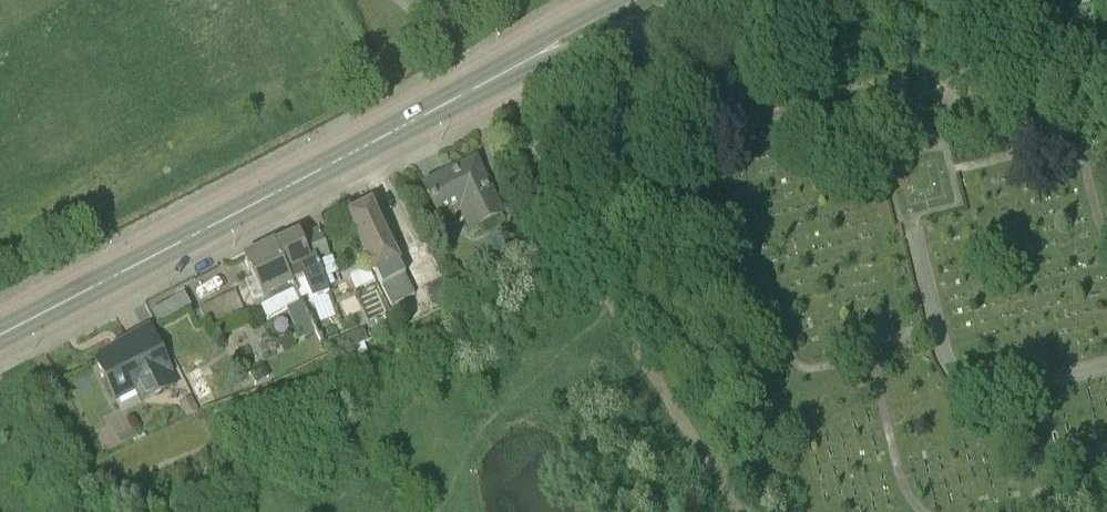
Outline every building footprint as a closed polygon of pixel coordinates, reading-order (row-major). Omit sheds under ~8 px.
[(423,189),(440,223),(459,213),(469,233),(506,215),(488,180),(485,183),(475,163),(423,189)] [(389,308),(415,295),(379,227),(369,208),(347,220),(372,267),(379,282),(377,284),(389,308)] [(322,277),(317,264),(331,258),(319,232),(298,241),(296,237),(274,247),(286,274),(292,284),(301,280),(311,302),(328,293),(321,277),(322,277)] [(291,285),(292,284),(286,274),(274,247),(244,262),(260,294),(258,295),(262,303),(293,288),(291,285)] [(452,299),(444,283),(427,292),(434,307),(452,299)] [(247,316),(235,292),(199,310),(212,334),(247,316)] [(385,317),(369,324),(375,338),(391,332),(385,317)] [(140,405),(177,387),(148,331),(120,346),(123,351),(115,355),(114,354),(96,363),(117,403),(135,394),(140,405)] [(204,363),(198,351),(184,358),(191,370),(204,363)] [(200,367),(185,374),(198,399),(212,392),(200,367)] [(191,397),(179,403),(185,414),(197,408),(191,397)]
